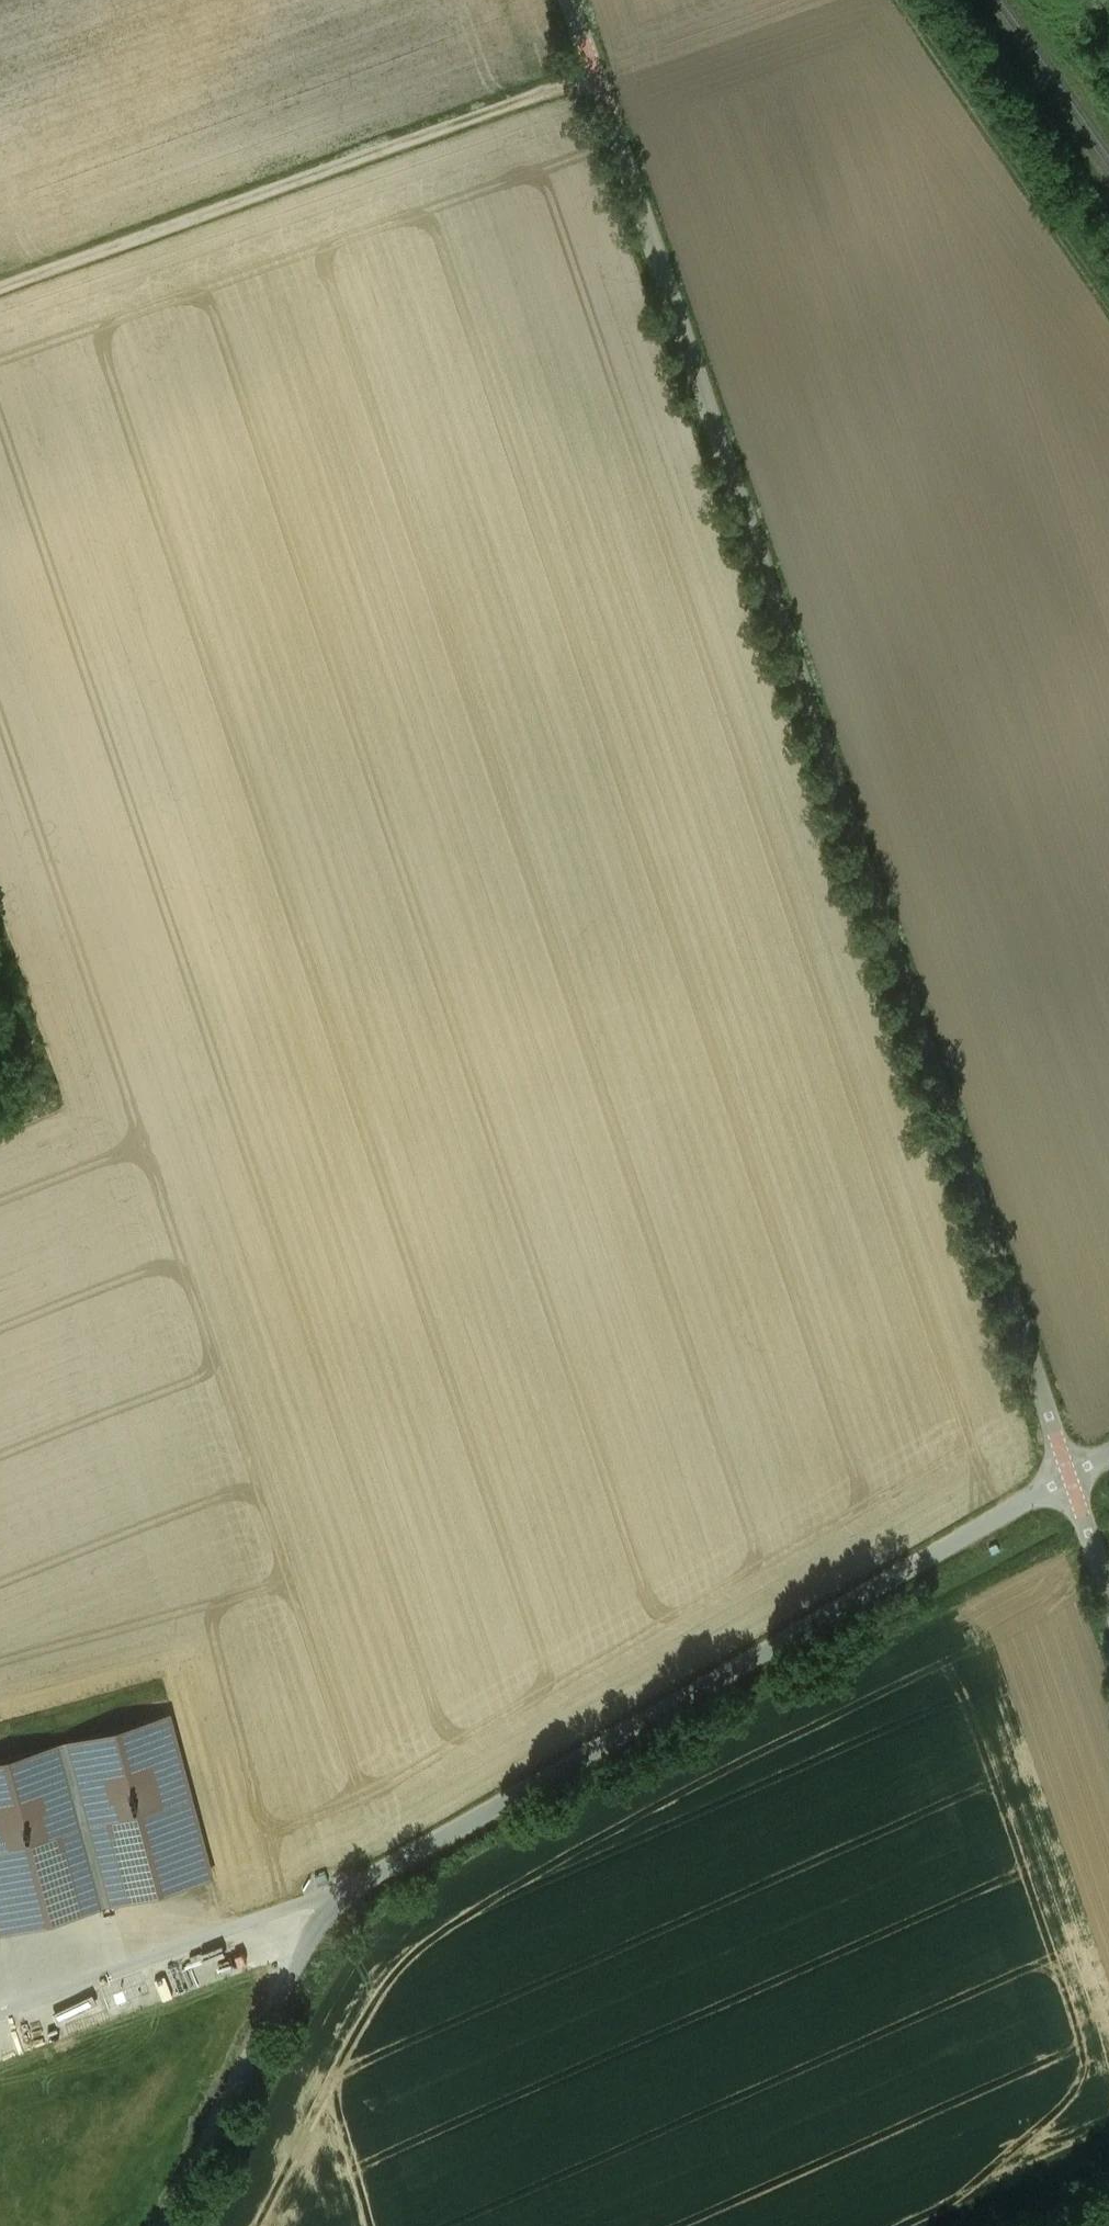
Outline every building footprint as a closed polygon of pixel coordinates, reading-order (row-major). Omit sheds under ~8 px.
[(172,1705),(60,1735),(104,1900),(216,1870),(172,1705)] [(60,1735),(0,1751),(0,1928),(104,1900),(60,1735)]
